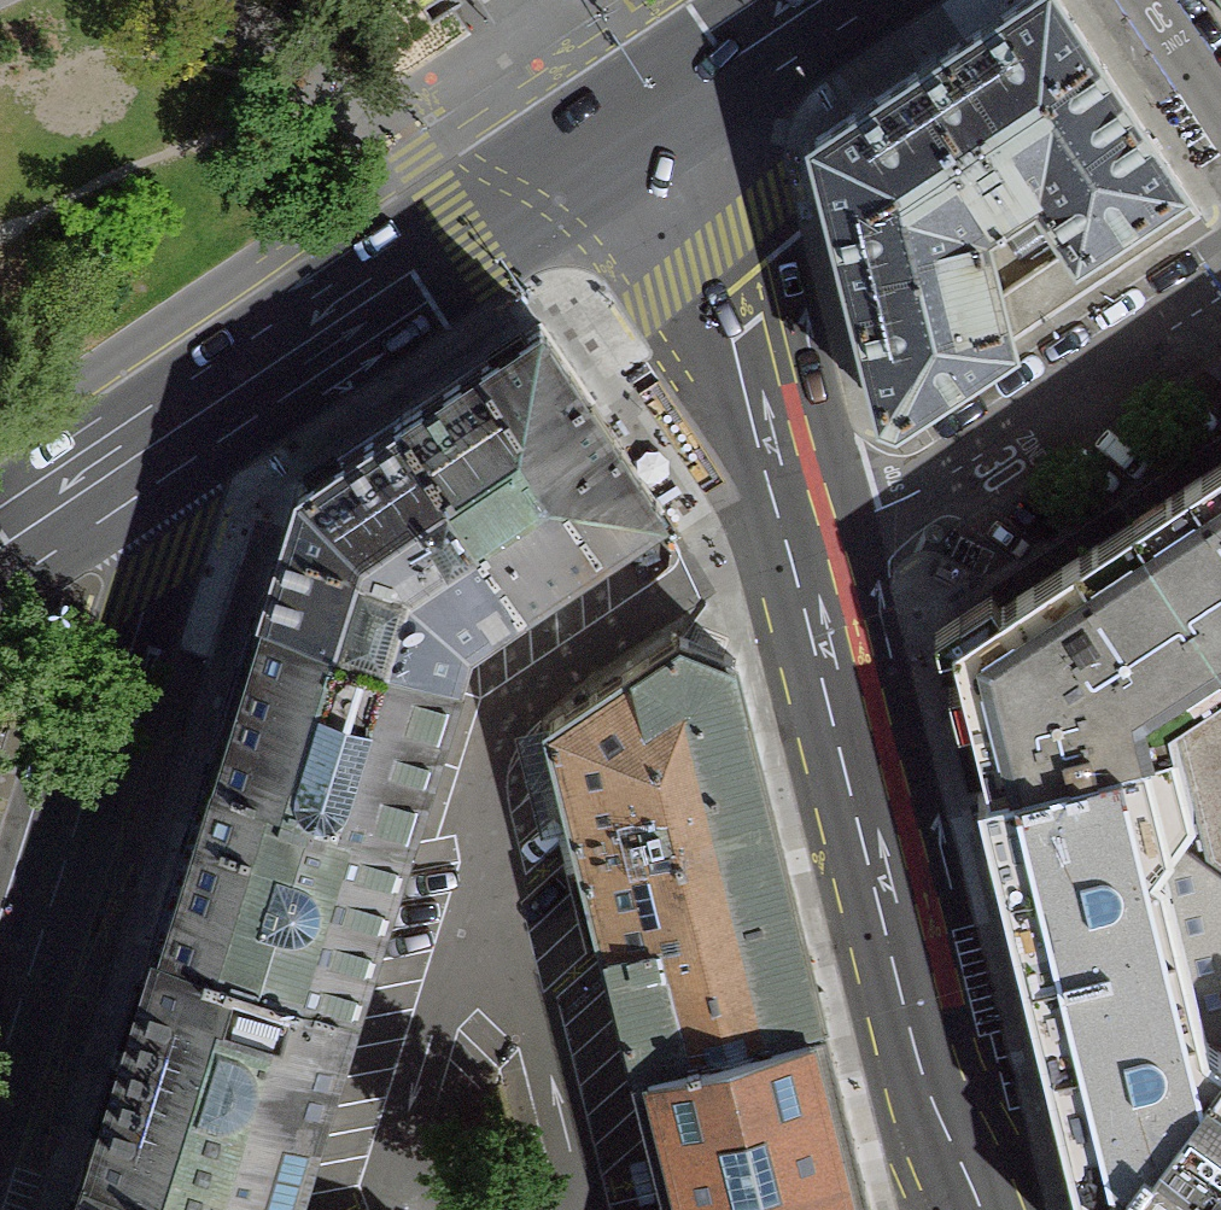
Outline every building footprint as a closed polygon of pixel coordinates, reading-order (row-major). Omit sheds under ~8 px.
[(816,143),(886,409),(897,412),(1013,336),(979,226),(1038,190),(1079,248),(1180,184),(1059,0),(1028,0),(816,143)] [(979,226),(1013,336),(1200,213),(1180,184),(1079,248),(1038,190),(979,226)] [(542,325),(402,419),(523,596),(649,511),(658,505),(542,325)] [(467,633),(523,596),(402,419),(302,486),(261,606),(457,666),(467,633)] [(1220,651),(1220,458),(1132,517),(1220,651)] [(1220,683),(1220,651),(1132,517),(950,637),(992,787),(1072,767),(1175,741),(1169,717),(1220,683)] [(457,666),(261,606),(211,769),(407,827),(457,666)] [(635,1065),(822,1018),(732,656),(681,637),(552,726),(635,1065)] [(1169,717),(1175,741),(1205,859),(1220,871),(1220,683),(1169,717)] [(1205,859),(1175,741),(1072,767),(1171,838),(1205,859)] [(992,787),(980,790),(1024,967),(1106,948),(1109,960),(1184,940),(1166,863),(1157,857),(1171,838),(1072,767),(992,787)] [(407,827),(211,769),(159,941),(354,1000),(407,827)] [(1171,838),(1157,857),(1166,863),(1184,940),(1202,1009),(1220,1005),(1220,871),(1205,859),(1171,838)] [(1024,967),(1081,1185),(1109,1209),(1220,1058),(1220,1047),(1209,1038),(1202,1009),(1184,940),(1109,960),(1106,948),(1024,967)] [(354,1000),(159,941),(91,1158),(253,1209),(286,1209),(354,1000)] [(1202,1009),(1209,1038),(1220,1047),(1220,1005),(1202,1009)] [(822,1018),(635,1065),(670,1209),(871,1209),(822,1018)] [(1109,1209),(1220,1209),(1220,1058),(1109,1209)] [(91,1158),(74,1209),(253,1209),(91,1158)]
